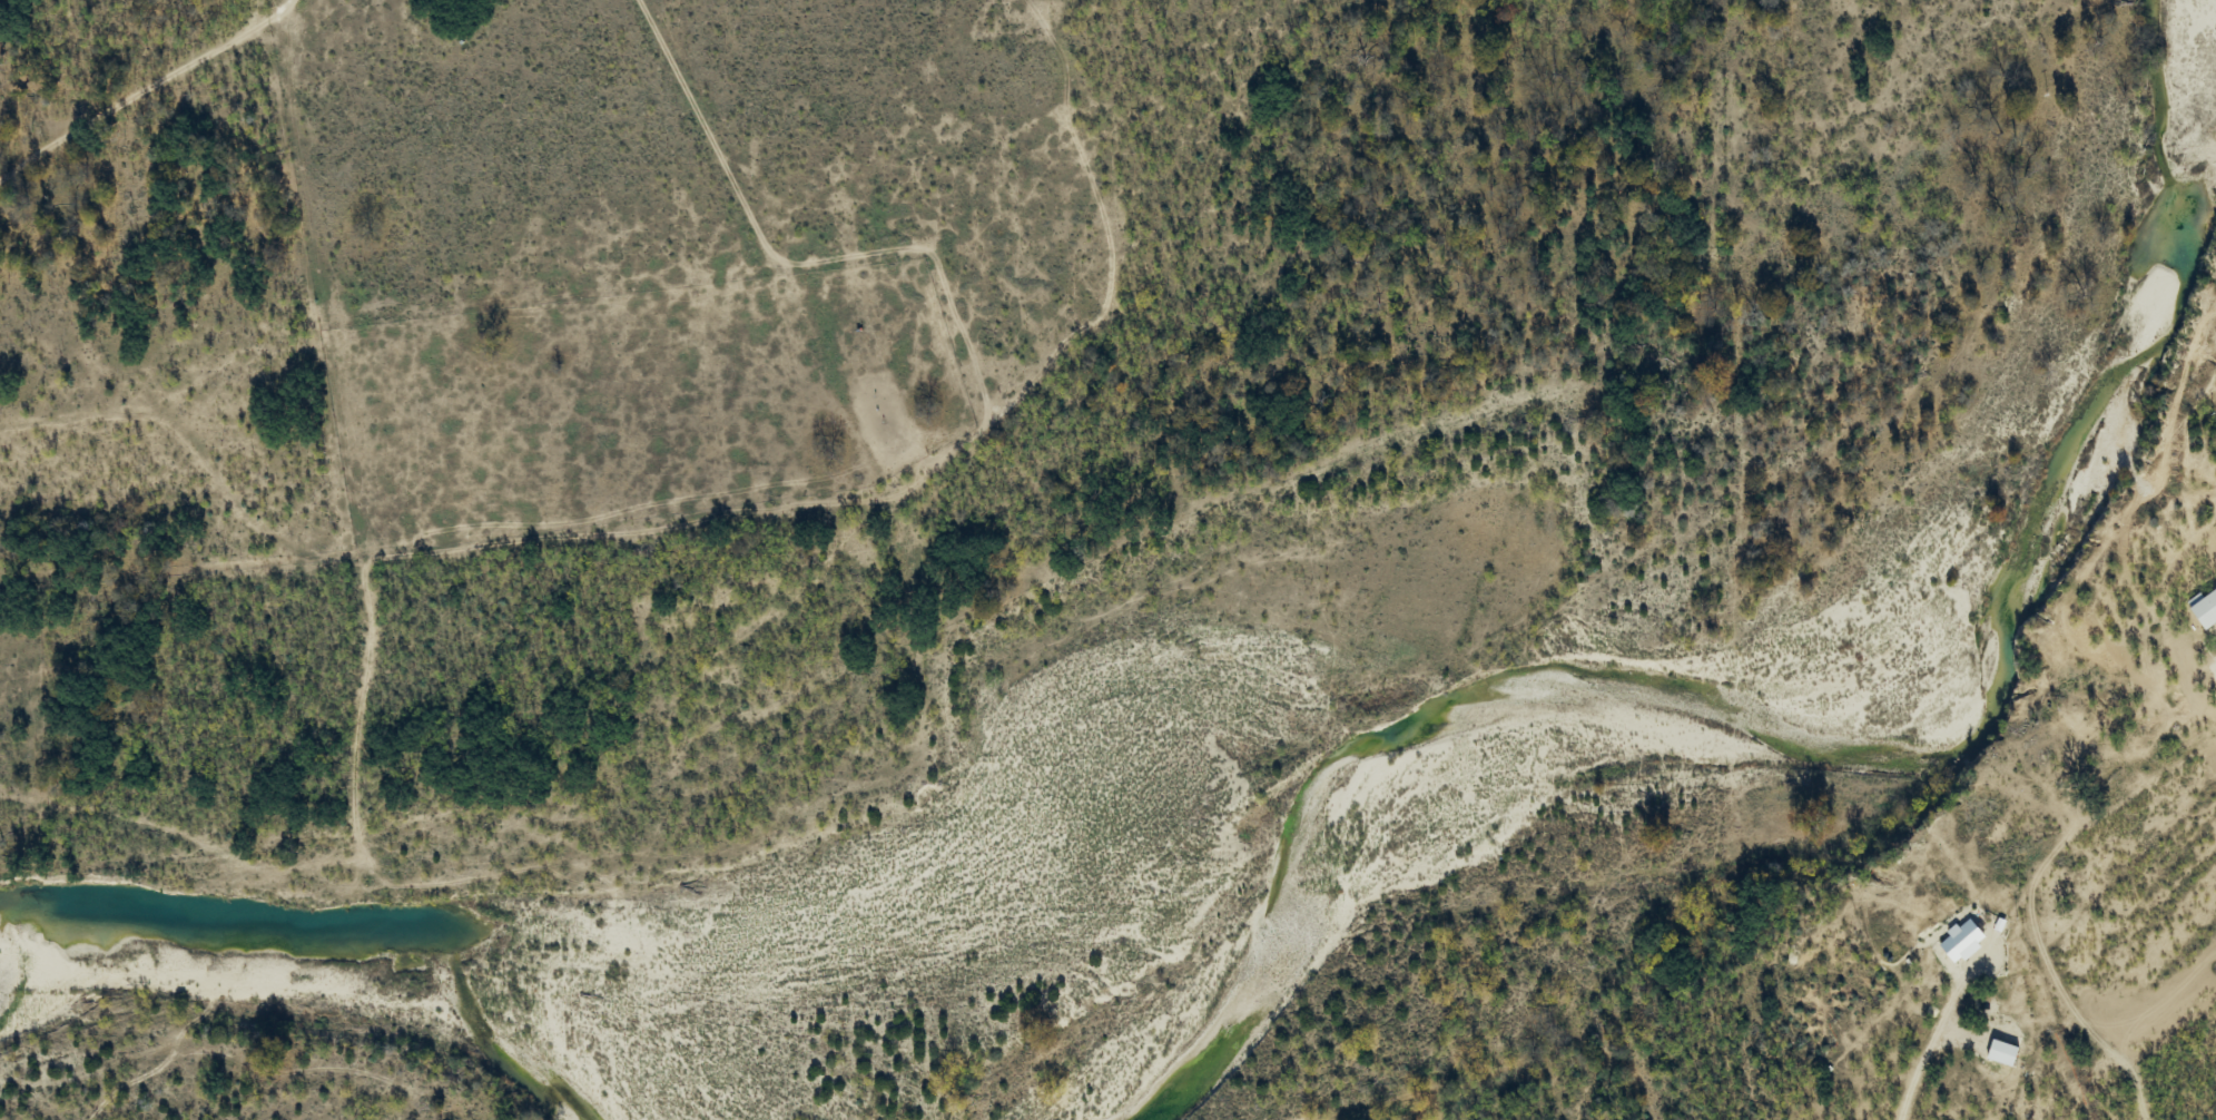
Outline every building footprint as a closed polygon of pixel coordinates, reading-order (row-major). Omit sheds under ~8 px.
[(2210,622),(2215,617),(2215,584),(2194,598),(2210,622)] [(2020,1048),(1994,1039),(1987,1059),(2013,1068),(2020,1048)]
